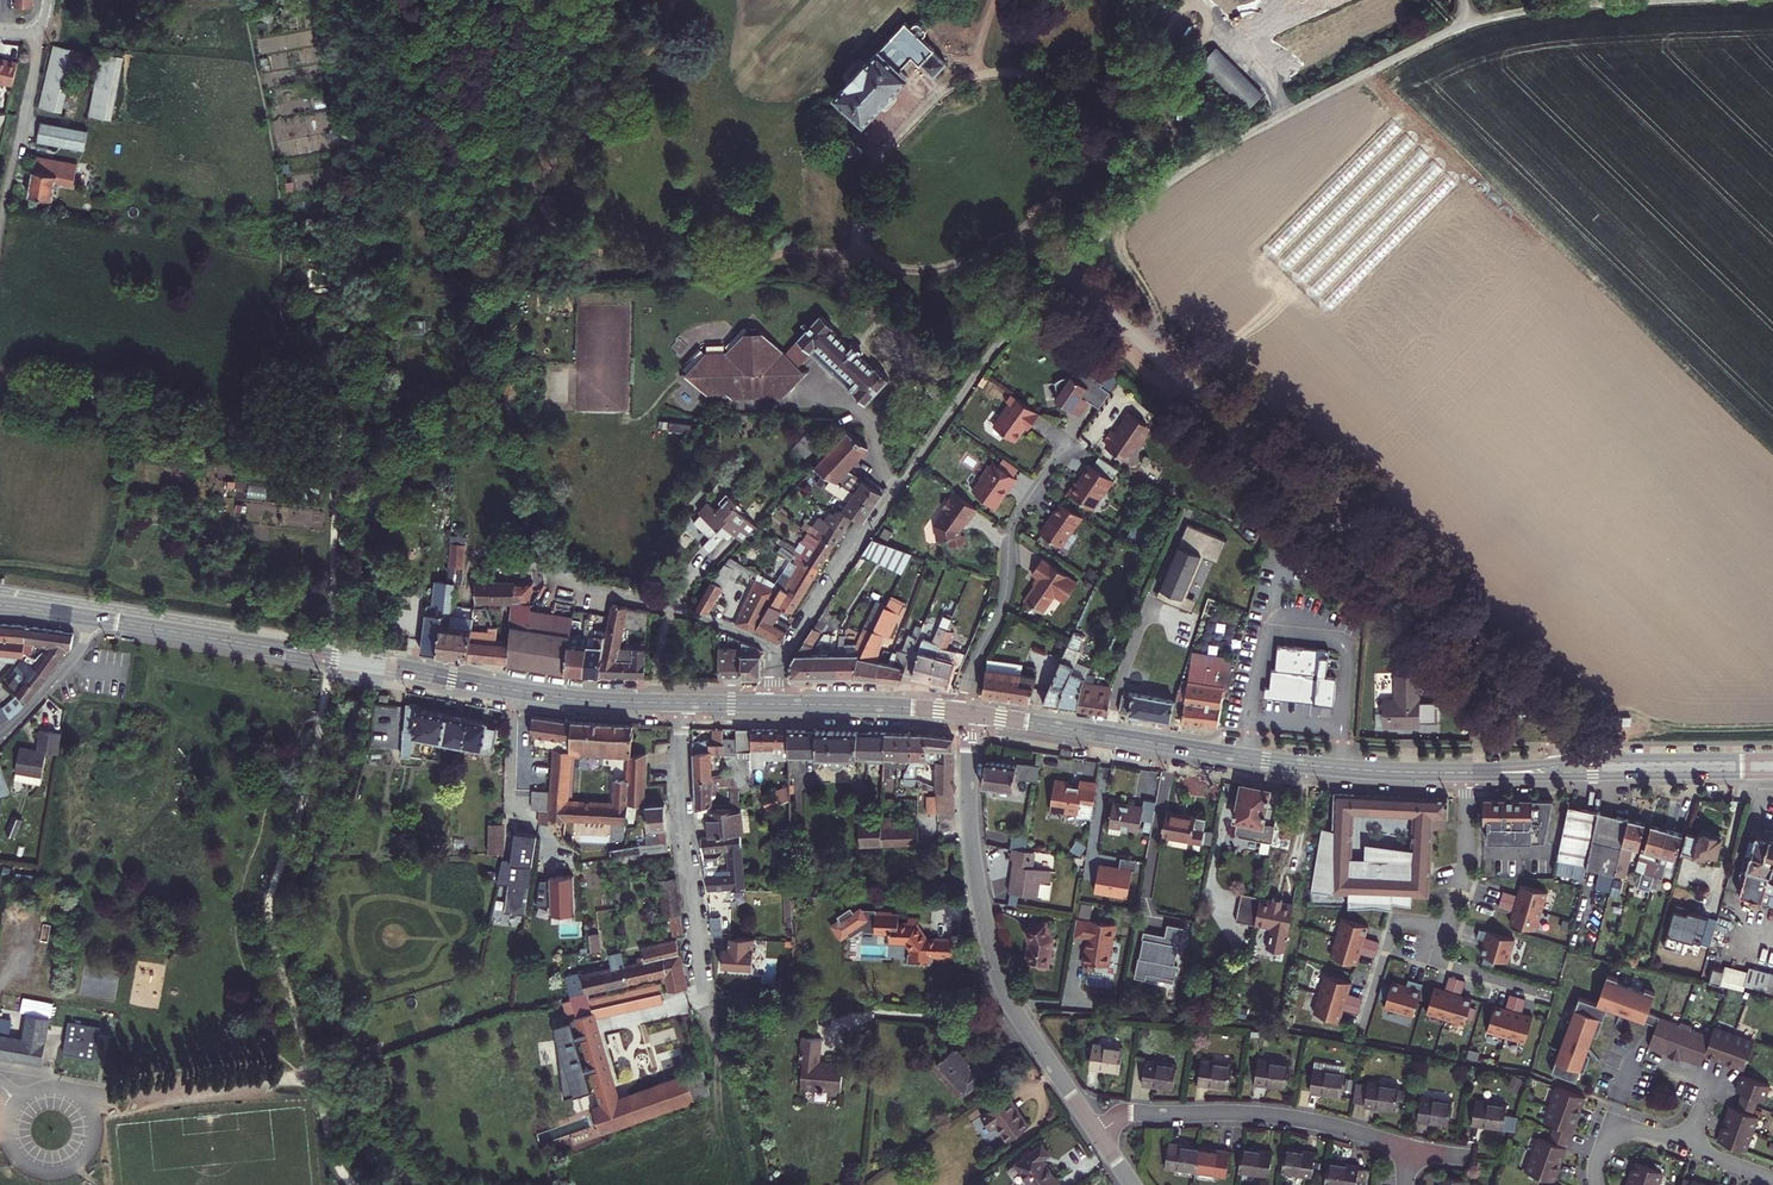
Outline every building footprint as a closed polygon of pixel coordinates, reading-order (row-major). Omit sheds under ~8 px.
[(905,22),(834,97),(863,125),(908,78),(900,70),(912,57),(920,65),(921,64),(934,76),(946,64),(933,51),(935,50),(923,38),(926,35),(927,31),(918,23),(914,24),(911,27),(905,22)] [(61,109),(74,50),(53,45),(40,105),(61,109)] [(111,113),(122,53),(101,49),(89,109),(111,113)] [(1216,49),(1199,66),(1245,112),(1262,95),(1216,49)] [(2,83),(8,61),(0,58),(0,83),(2,83)] [(94,125),(42,116),(39,137),(91,145),(94,125)] [(850,139),(838,152),(851,163),(862,151),(850,139)] [(83,189),(87,160),(35,153),(29,193),(53,197),(54,185),(83,189)] [(762,332),(745,333),(727,352),(706,352),(665,411),(713,412),(765,413),(797,389),(817,369),(833,384),(863,406),(890,380),(822,318),(794,342),(762,332)] [(1099,408),(1110,392),(1101,386),(1102,383),(1085,372),(1075,373),(1071,374),(1070,376),(1069,376),(1068,376),(1066,376),(1063,377),(1060,379),(1057,380),(1056,381),(1055,382),(1055,383),(1057,396),(1055,399),(1058,402),(1059,406),(1063,405),(1070,404),(1071,402),(1076,405),(1082,396),(1091,403),(1099,408)] [(1028,429),(1039,414),(1016,397),(1011,394),(1006,401),(1010,403),(993,426),(1015,441),(1025,426),(1028,429)] [(1070,404),(1063,405),(1081,417),(1091,403),(1082,396),(1076,405),(1071,402),(1070,404)] [(929,417),(937,405),(932,401),(928,406),(926,409),(923,413),(929,417)] [(1109,449),(1126,461),(1138,443),(1142,442),(1146,437),(1145,433),(1148,430),(1147,425),(1129,412),(1119,427),(1118,428),(1119,429),(1119,430),(1120,430),(1117,434),(1111,430),(1104,440),(1106,442),(1110,444),(1108,446),(1109,449)] [(848,432),(833,420),(833,419),(826,427),(842,438),(848,432)] [(807,432),(819,443),(828,433),(816,422),(807,432)] [(793,447),(805,458),(819,443),(807,432),(793,447)] [(835,446),(815,467),(831,479),(852,495),(872,508),(884,490),(864,477),(862,480),(847,470),(868,447),(848,432),(842,438),(835,446)] [(1098,457),(1091,466),(1111,480),(1118,470),(1098,457)] [(998,465),(1013,476),(1018,469),(1003,458),(998,465)] [(990,466),(989,465),(979,478),(981,479),(972,491),(983,498),(984,502),(994,509),(1001,499),(1000,498),(1009,486),(1011,487),(1017,479),(1013,476),(998,465),(993,462),(990,466)] [(1074,482),(1067,492),(1087,506),(1096,504),(1095,500),(1101,491),(1104,493),(1104,494),(1113,481),(1111,480),(1091,466),(1088,465),(1080,477),(1081,478),(1077,484),(1074,482)] [(826,486),(848,501),(843,509),(863,522),(872,508),(852,495),(831,479),(826,486)] [(1096,504),(1104,493),(1101,491),(1095,500),(1096,504)] [(945,507),(947,508),(935,524),(937,539),(949,538),(950,546),(964,544),(963,535),(960,536),(959,530),(965,522),(967,523),(977,509),(953,492),(947,500),(948,500),(945,505),(945,507)] [(738,502),(730,495),(727,499),(740,508),(741,507),(737,503),(738,502)] [(740,508),(727,499),(717,510),(708,501),(698,512),(701,514),(693,522),(710,537),(702,546),(710,553),(724,537),(727,534),(725,531),(727,528),(733,534),(743,542),(757,527),(738,510),(740,508)] [(1073,531),(1083,517),(1067,506),(1060,502),(1051,515),(1052,516),(1040,533),(1060,546),(1071,530),(1073,531)] [(850,518),(839,509),(836,514),(831,512),(825,521),(819,517),(813,526),(819,530),(816,534),(817,534),(833,544),(850,518)] [(1135,542),(1141,528),(1134,524),(1127,538),(1135,542)] [(819,530),(813,526),(809,533),(815,536),(816,534),(819,530)] [(733,534),(727,528),(725,531),(727,534),(724,537),(728,540),(733,534)] [(1153,534),(1141,528),(1135,542),(1140,544),(1138,548),(1145,551),(1153,534)] [(1229,532),(1224,545),(1236,549),(1238,543),(1232,541),(1234,534),(1229,532)] [(833,544),(817,534),(815,538),(805,533),(800,540),(807,544),(797,555),(817,569),(833,544)] [(885,544),(874,539),(872,538),(861,554),(867,557),(879,563),(882,564),(901,574),(912,553),(885,544)] [(807,544),(802,541),(800,540),(795,548),(782,539),(779,543),(781,545),(792,553),(794,554),(797,555),(807,544)] [(451,544),(449,567),(465,569),(467,545),(451,544)] [(791,560),(794,554),(792,553),(781,545),(778,551),(791,560)] [(867,557),(861,554),(851,569),(856,572),(867,557)] [(817,569),(797,555),(793,562),(798,565),(790,578),(785,575),(783,574),(776,583),(779,585),(781,587),(779,591),(772,602),(790,613),(817,569)] [(758,573),(730,556),(724,564),(711,581),(695,607),(708,614),(734,568),(749,578),(752,573),(757,576),(758,573)] [(1077,583),(1042,558),(1032,573),(1037,576),(1039,578),(1035,585),(1024,601),(1042,613),(1054,595),(1064,602),(1077,583)] [(798,565),(793,562),(785,575),(790,578),(798,565)] [(447,582),(438,654),(457,656),(467,657),(468,657),(471,631),(472,628),(449,625),(450,615),(454,582),(461,583),(462,570),(448,568),(447,582)] [(438,654),(447,582),(435,580),(432,605),(427,604),(422,652),(438,654)] [(772,602),(779,591),(756,580),(736,623),(749,630),(756,629),(770,603),(771,604),(772,602)] [(1275,602),(1279,585),(1264,581),(1260,598),(1275,602)] [(493,582),(474,582),(474,602),(474,604),(475,604),(475,602),(483,602),(494,602),(493,582)] [(494,602),(512,602),(514,583),(493,582),(494,602)] [(529,603),(533,583),(514,583),(512,602),(529,603)] [(543,588),(543,585),(533,583),(529,603),(532,603),(543,588)] [(907,603),(890,595),(888,598),(903,605),(898,615),(902,616),(907,603)] [(903,605),(888,598),(885,604),(872,631),(858,658),(856,657),(853,676),(872,679),(875,661),(882,635),(888,638),(896,619),(899,621),(902,616),(898,615),(903,605)] [(872,631),(885,604),(877,600),(863,627),(866,628),(872,631)] [(572,618),(530,611),(531,604),(512,602),(510,634),(509,642),(510,642),(509,645),(508,662),(508,664),(565,673),(570,633),(572,618)] [(776,619),(781,610),(771,604),(770,603),(756,629),(780,643),(789,626),(776,619)] [(619,648),(623,626),(647,631),(648,611),(612,604),(607,630),(604,630),(599,675),(644,677),(646,649),(632,649),(632,661),(617,660),(619,648)] [(832,633),(840,621),(823,611),(812,627),(820,631),(825,632),(832,633)] [(473,618),(450,615),(449,625),(472,628),(473,618)] [(929,680),(930,680),(941,644),(948,629),(949,625),(952,619),(944,615),(941,622),(932,641),(924,638),(921,640),(916,659),(910,657),(903,673),(912,675),(913,676),(913,675),(929,680)] [(922,627),(925,620),(919,618),(916,625),(922,627)] [(910,657),(918,638),(922,627),(916,625),(912,636),(908,634),(901,653),(897,652),(893,665),(878,662),(874,679),(899,683),(903,673),(910,657)] [(0,626),(0,655),(20,657),(21,655),(25,628),(13,626),(0,626)] [(495,641),(497,628),(493,627),(489,627),(489,632),(471,631),(468,657),(493,661),(495,641)] [(810,654),(810,649),(811,645),(820,631),(812,627),(800,646),(790,664),(790,677),(810,677),(810,654)] [(69,633),(25,628),(21,655),(28,656),(30,646),(41,648),(39,655),(37,657),(40,660),(52,668),(63,653),(65,654),(68,650),(71,635),(69,633)] [(858,658),(872,631),(866,628),(859,642),(856,644),(844,644),(844,654),(838,654),(837,677),(853,676),(856,657),(858,658)] [(599,675),(604,630),(595,629),(595,637),(588,636),(583,674),(599,675)] [(965,654),(946,649),(954,631),(953,631),(948,629),(941,644),(930,680),(946,684),(946,685),(947,685),(952,666),(960,667),(965,654)] [(1075,660),(1079,651),(1077,651),(1084,636),(1074,631),(1071,638),(1047,691),(1043,704),(1059,706),(1072,671),(1070,670),(1075,660)] [(583,674),(588,636),(580,636),(580,634),(570,633),(565,673),(583,674)] [(505,642),(495,641),(493,661),(503,661),(504,644),(505,642)] [(761,676),(761,651),(762,650),(742,641),(742,648),(742,678),(757,678),(761,676)] [(1270,686),(1269,692),(1335,697),(1338,666),(1327,665),(1329,648),(1277,644),(1275,669),(1271,668),(1270,686)] [(632,649),(619,648),(617,660),(632,661),(632,649)] [(742,678),(742,648),(719,648),(719,678),(742,678)] [(1214,655),(1193,651),(1191,663),(1213,667),(1214,655)] [(815,654),(810,654),(810,677),(837,677),(838,654),(815,654)] [(1188,681),(1181,680),(1174,700),(1184,704),(1181,723),(1217,727),(1222,696),(1227,696),(1234,670),(1235,664),(1233,664),(1234,658),(1214,655),(1213,667),(1191,663),(1188,681)] [(987,659),(986,671),(1020,676),(1020,674),(1022,664),(987,659)] [(44,679),(52,668),(40,660),(34,667),(25,660),(23,662),(31,669),(44,679)] [(1091,668),(1077,662),(1072,671),(1086,677),(1091,668)] [(35,691),(44,679),(31,669),(25,678),(16,671),(13,674),(35,691)] [(1036,676),(1020,674),(1020,676),(986,671),(983,695),(1030,702),(1036,676)] [(1083,682),(1086,677),(1072,671),(1059,706),(1078,709),(1083,683),(1083,682)] [(25,703),(35,691),(13,674),(10,678),(20,685),(13,693),(16,696),(25,703)] [(1418,703),(1418,675),(1395,675),(1395,699),(1383,700),(1384,726),(1418,725),(1418,724),(1436,724),(1436,703),(1418,703)] [(1083,683),(1078,709),(1108,714),(1108,709),(1109,699),(1110,697),(1111,688),(1083,683)] [(1265,686),(1264,697),(1335,702),(1335,697),(1269,692),(1270,686),(1265,686)] [(1122,694),(1119,711),(1128,713),(1129,713),(1133,717),(1139,718),(1144,716),(1170,721),(1174,700),(1129,692),(1128,695),(1122,694)] [(25,703),(16,696),(0,709),(0,711),(6,721),(25,703)] [(464,745),(469,718),(419,709),(419,704),(407,702),(404,727),(405,727),(403,747),(402,756),(410,757),(413,736),(464,745)] [(1472,725),(1483,725),(1483,713),(1472,713),(1472,725)] [(573,720),(533,715),(530,734),(535,735),(534,745),(553,748),(570,751),(573,720)] [(469,718),(464,745),(482,749),(483,748),(482,748),(482,747),(492,748),(493,748),(497,727),(496,726),(487,724),(487,723),(488,722),(469,718)] [(629,754),(631,754),(632,739),(633,739),(634,731),(632,731),(633,724),(573,720),(570,751),(571,752),(629,754)] [(723,738),(723,728),(713,728),(713,744),(723,744),(723,738)] [(751,729),(737,729),(736,738),(723,738),(723,744),(723,752),(724,754),(725,756),(733,774),(739,786),(741,792),(751,787),(744,774),(751,773),(751,767),(751,729)] [(788,729),(751,729),(751,767),(764,767),(764,760),(774,760),(789,760),(789,756),(788,746),(788,729)] [(867,759),(867,751),(863,751),(863,749),(856,749),(856,731),(827,730),(816,730),(788,729),(788,746),(789,756),(824,757),(824,763),(828,764),(832,768),(839,768),(843,765),(843,758),(867,759)] [(38,752),(22,748),(16,780),(42,785),(47,754),(56,756),(60,734),(42,731),(38,752)] [(884,761),(885,732),(856,731),(856,749),(863,749),(863,751),(867,751),(867,759),(867,762),(884,762),(884,761)] [(897,758),(897,733),(885,732),(884,761),(884,762),(883,772),(886,772),(888,772),(888,765),(897,765),(897,758)] [(911,733),(897,733),(897,758),(897,765),(907,766),(911,759),(911,733)] [(924,734),(911,733),(911,759),(907,766),(904,772),(903,778),(904,778),(903,783),(915,786),(916,779),(917,766),(925,766),(925,761),(924,734)] [(954,789),(953,737),(952,737),(924,734),(925,761),(925,766),(925,769),(937,770),(937,787),(937,791),(938,812),(954,812),(954,793),(949,793),(949,791),(954,791),(954,789)] [(709,744),(709,740),(693,742),(695,779),(711,778),(711,777),(710,752),(709,744)] [(723,744),(713,744),(713,752),(723,752),(723,744)] [(570,762),(571,752),(570,751),(553,748),(553,762),(570,762)] [(629,766),(645,766),(646,753),(631,754),(629,754),(629,766)] [(9,787),(0,760),(0,790),(9,787)] [(985,761),(981,786),(1012,790),(1015,774),(1037,778),(1039,766),(1023,764),(1023,769),(1016,768),(1016,765),(985,761)] [(570,762),(553,762),(551,790),(549,810),(540,809),(538,823),(549,824),(549,818),(566,819),(568,801),(570,762)] [(629,766),(629,779),(615,778),(614,803),(584,802),(583,820),(627,822),(628,804),(642,804),(644,804),(645,766),(629,766)] [(925,769),(925,766),(917,766),(916,779),(919,780),(924,782),(925,769)] [(711,778),(695,779),(696,814),(696,815),(697,815),(697,818),(705,818),(708,818),(708,815),(709,815),(713,809),(715,809),(715,799),(711,799),(711,790),(715,790),(717,790),(717,786),(728,784),(731,789),(739,789),(739,786),(733,774),(711,777),(711,778)] [(1065,812),(1078,814),(1077,817),(1091,819),(1092,817),(1097,783),(1079,781),(1078,786),(1069,785),(1069,782),(1055,779),(1050,808),(1063,810),(1065,812)] [(1272,839),(1281,792),(1241,785),(1234,820),(1237,820),(1235,831),(1238,836),(1249,838),(1249,835),(1256,837),(1262,834),(1264,837),(1272,839)] [(775,791),(780,804),(790,800),(789,786),(775,791)] [(739,805),(739,789),(731,789),(731,809),(737,809),(737,805),(739,805)] [(549,810),(551,790),(532,790),(532,809),(540,809),(549,810)] [(762,796),(767,809),(780,804),(775,791),(762,796)] [(1353,795),(1335,793),(1333,830),(1321,828),(1310,891),(1347,893),(1347,908),(1371,907),(1391,911),(1392,903),(1411,906),(1411,896),(1428,897),(1431,826),(1444,827),(1444,818),(1446,818),(1447,799),(1366,795),(1365,814),(1414,816),(1412,849),(1365,843),(1364,859),(1351,858),(1353,813),(1353,795)] [(937,812),(936,795),(926,795),(926,813),(937,812)] [(1365,814),(1366,795),(1353,795),(1353,813),(1365,814)] [(1519,801),(1483,800),(1483,824),(1488,824),(1488,842),(1545,842),(1552,801),(1532,801),(1532,804),(1524,804),(1519,801)] [(583,820),(584,802),(568,801),(566,819),(583,820)] [(1121,827),(1139,830),(1143,807),(1113,802),(1109,825),(1121,827)] [(642,804),(628,804),(627,822),(633,822),(633,811),(643,810),(642,804)] [(666,827),(664,804),(650,805),(646,805),(646,808),(646,814),(648,834),(646,834),(647,844),(639,845),(641,854),(667,850),(667,841),(666,827)] [(1555,872),(1570,875),(1573,862),(1586,865),(1598,811),(1568,805),(1555,872)] [(709,815),(708,815),(708,818),(705,818),(705,828),(708,828),(709,837),(726,835),(740,834),(742,833),(740,809),(737,809),(731,809),(715,809),(713,809),(709,815)] [(1203,830),(1205,818),(1166,811),(1161,836),(1191,841),(1203,843),(1205,830),(1203,830)] [(1628,819),(1598,811),(1586,865),(1585,867),(1614,874),(1628,819)] [(918,843),(917,825),(898,826),(897,816),(881,817),(881,820),(881,844),(918,843)] [(1628,819),(1614,874),(1622,876),(1627,858),(1630,859),(1633,846),(1639,848),(1645,823),(1628,819)] [(19,822),(13,820),(7,837),(12,839),(19,822)] [(881,844),(881,820),(864,821),(860,821),(860,845),(881,844)] [(28,826),(19,822),(12,839),(22,842),(28,826)] [(503,854),(503,824),(489,824),(488,854),(503,854)] [(1667,829),(1651,824),(1641,860),(1648,862),(1645,873),(1642,872),(1637,887),(1639,888),(1637,898),(1646,901),(1651,886),(1667,829)] [(1120,834),(1121,827),(1109,825),(1108,832),(1120,834)] [(1667,829),(1651,886),(1659,889),(1665,867),(1668,856),(1675,858),(1682,834),(1667,829)] [(1212,832),(1205,830),(1203,843),(1210,844),(1212,832)] [(511,859),(532,861),(536,835),(515,831),(511,859)] [(1698,836),(1686,833),(1686,835),(1681,851),(1704,857),(1705,853),(1716,856),(1717,851),(1718,851),(1720,843),(1719,842),(1721,837),(1711,834),(1702,832),(1700,831),(1698,836)] [(1249,835),(1249,838),(1271,843),(1272,839),(1264,837),(1262,834),(1256,837),(1249,835)] [(700,837),(702,851),(727,849),(727,848),(728,848),(727,841),(726,835),(709,837),(700,837)] [(1770,837),(1769,840),(1756,836),(1755,841),(1751,855),(1743,885),(1758,889),(1755,900),(1768,903),(1771,894),(1772,887),(1772,884),(1772,883),(1772,881),(1768,880),(1769,876),(1771,876),(1772,869),(1772,838),(1770,837)] [(740,840),(727,841),(728,848),(741,847),(740,840)] [(1751,855),(1755,841),(1750,840),(1746,854),(1751,855)] [(611,858),(641,854),(639,845),(625,847),(609,849),(611,858)] [(727,848),(727,849),(729,870),(715,871),(717,865),(717,858),(703,859),(705,878),(706,877),(708,891),(745,887),(741,847),(728,848),(727,848)] [(1010,891),(1048,897),(1050,884),(1047,883),(1049,870),(1031,868),(1034,851),(1026,850),(1013,848),(1012,858),(1015,858),(1010,891)] [(1713,867),(1716,856),(1705,853),(1704,857),(1702,864),(1713,867)] [(1121,865),(1100,861),(1095,890),(1130,896),(1136,858),(1122,856),(1121,865)] [(1668,856),(1665,867),(1672,869),(1675,858),(1668,856)] [(511,859),(502,859),(497,883),(507,884),(529,886),(532,861),(511,859)] [(1648,862),(1641,860),(1638,870),(1642,872),(1645,873),(1648,862)] [(1585,867),(1586,865),(1573,862),(1570,875),(1583,877),(1585,867)] [(670,915),(680,913),(675,877),(662,879),(660,879),(665,915),(670,915)] [(819,882),(790,878),(791,892),(817,895),(819,882)] [(529,886),(507,884),(503,912),(510,913),(510,914),(516,915),(516,913),(525,915),(529,886)] [(1500,900),(1515,904),(1540,912),(1546,893),(1520,885),(1517,896),(1502,892),(1500,900)] [(1758,889),(1743,885),(1740,895),(1755,900),(1758,889)] [(1235,921),(1254,925),(1255,923),(1260,899),(1260,897),(1241,893),(1235,921)] [(1293,905),(1260,899),(1255,923),(1271,926),(1288,929),(1293,905)] [(1512,912),(1509,923),(1535,931),(1540,912),(1515,904),(1500,900),(1497,907),(1512,912)] [(1080,903),(1078,918),(1089,920),(1091,905),(1080,903)] [(1678,903),(1666,944),(1682,949),(1694,908),(1678,903)] [(889,942),(906,942),(911,949),(911,953),(909,953),(908,962),(920,963),(920,960),(929,961),(929,954),(934,955),(934,956),(952,957),(952,954),(959,954),(960,942),(953,942),(953,939),(935,938),(935,939),(926,939),(917,925),(917,918),(908,918),(907,924),(898,923),(898,915),(891,915),(891,912),(875,912),(874,919),(866,919),(861,911),(861,910),(854,914),(851,909),(837,918),(840,922),(832,927),(840,940),(849,934),(850,937),(863,928),(866,930),(874,930),(874,933),(889,933),(889,942)] [(861,911),(866,919),(874,919),(875,912),(875,911),(861,911)] [(683,935),(680,913),(670,915),(673,936),(675,936),(683,935)] [(710,918),(711,935),(722,936),(721,917),(710,918)] [(1107,965),(1114,924),(1089,920),(1078,918),(1075,917),(1073,934),(1088,937),(1086,946),(1084,948),(1081,964),(1093,966),(1094,963),(1107,965)] [(1335,937),(1361,945),(1376,949),(1378,942),(1364,937),(1367,926),(1341,918),(1335,937)] [(1045,968),(1047,966),(1048,966),(1052,940),(1046,922),(1024,930),(1029,942),(1025,963),(1037,965),(1038,967),(1045,968)] [(1133,938),(1140,939),(1142,927),(1135,925),(1133,938)] [(1711,941),(1715,928),(1705,925),(1701,938),(1711,941)] [(1288,929),(1271,926),(1267,946),(1284,950),(1288,929)] [(1513,940),(1478,929),(1475,938),(1484,940),(1479,954),(1483,956),(1480,965),(1491,968),(1494,959),(1506,963),(1513,940)] [(589,934),(591,951),(599,950),(601,950),(599,932),(589,934)] [(754,938),(729,936),(729,948),(723,948),(721,966),(752,968),(754,938)] [(1361,945),(1335,937),(1329,956),(1356,964),(1361,945)] [(686,986),(676,940),(641,948),(643,956),(637,957),(638,962),(624,966),(628,982),(662,975),(664,981),(660,982),(662,992),(669,991),(669,990),(686,986)] [(1174,985),(1181,947),(1143,940),(1136,979),(1174,985)] [(1361,945),(1359,953),(1373,957),(1376,949),(1361,945)] [(628,982),(624,966),(621,952),(609,955),(612,968),(603,970),(607,987),(628,982)] [(1629,965),(1630,959),(1623,957),(1621,963),(1629,965)] [(1297,958),(1294,966),(1302,969),(1305,961),(1297,958)] [(1637,961),(1630,959),(1629,965),(1636,967),(1637,961)] [(1749,967),(1744,985),(1772,993),(1772,974),(1749,967)] [(1719,985),(1723,971),(1713,968),(1709,982),(1719,985)] [(576,979),(567,981),(571,995),(587,992),(607,987),(603,970),(582,975),(581,972),(574,973),(576,979)] [(564,972),(567,981),(576,979),(574,973),(568,975),(567,971),(564,972)] [(1318,993),(1344,1001),(1347,994),(1350,983),(1324,974),(1318,993)] [(1606,975),(1596,1004),(1607,1008),(1656,1025),(1659,1017),(1647,1013),(1654,993),(1644,989),(1643,992),(1616,982),(1617,979),(1606,975)] [(1449,976),(1444,991),(1452,993),(1456,979),(1449,976)] [(1406,986),(1391,982),(1390,986),(1382,983),(1378,996),(1377,995),(1377,996),(1386,999),(1383,1008),(1411,1017),(1422,984),(1408,979),(1406,986)] [(1452,993),(1444,1019),(1463,1025),(1471,999),(1460,995),(1464,981),(1456,979),(1452,993)] [(609,994),(589,998),(594,1016),(664,1000),(662,992),(660,982),(630,989),(609,994)] [(1444,1019),(1452,993),(1444,991),(1433,987),(1425,1013),(1444,1019)] [(571,995),(572,999),(562,1002),(566,1014),(575,1012),(597,1088),(614,1083),(594,1016),(589,998),(587,992),(571,995)] [(1344,1001),(1318,993),(1312,1012),(1338,1020),(1342,1009),(1344,1001)] [(1347,994),(1344,1001),(1358,1006),(1361,998),(1347,994)] [(1504,1038),(1512,1012),(1517,997),(1509,995),(1505,1009),(1493,1006),(1485,1032),(1504,1038)] [(1512,1012),(1504,1038),(1523,1044),(1531,1017),(1520,1014),(1524,1000),(1517,997),(1512,1012)] [(1598,1032),(1607,1008),(1596,1004),(1578,998),(1564,1039),(1563,1038),(1551,1072),(1576,1081),(1580,1070),(1584,1071),(1590,1055),(1588,1052),(1587,1052),(1582,1050),(1583,1045),(1588,1047),(1593,1035),(1597,1036),(1597,1034),(1596,1034),(1597,1031),(1598,1032)] [(1344,1001),(1342,1009),(1356,1014),(1358,1006),(1344,1001)] [(32,1015),(28,1039),(1,1035),(0,1043),(0,1059),(48,1067),(56,1019),(32,1015)] [(1282,1016),(1280,1023),(1288,1025),(1289,1017),(1282,1016)] [(1679,1024),(1659,1017),(1656,1025),(1648,1046),(1668,1053),(1667,1055),(1673,1057),(1678,1043),(1673,1041),(1679,1024)] [(1711,1035),(1691,1028),(1692,1025),(1680,1021),(1679,1024),(1673,1041),(1678,1043),(1673,1057),(1679,1060),(1680,1057),(1700,1064),(1704,1055),(1711,1035)] [(1734,1034),(1714,1027),(1711,1035),(1704,1055),(1724,1062),(1734,1034)] [(105,1035),(74,1029),(68,1060),(100,1066),(105,1035)] [(1754,1041),(1734,1034),(1724,1062),(1744,1069),(1754,1041)] [(841,1090),(843,1064),(820,1062),(822,1039),(802,1037),(799,1061),(803,1062),(801,1086),(818,1087),(818,1089),(823,1089),(823,1088),(841,1090)] [(1123,1049),(1092,1044),(1089,1067),(1119,1072),(1123,1049)] [(1437,1044),(1435,1051),(1443,1054),(1446,1047),(1437,1044)] [(939,1061),(967,1093),(988,1073),(977,1061),(973,1064),(956,1045),(939,1061)] [(1145,1060),(1142,1084),(1173,1088),(1176,1065),(1145,1060)] [(1201,1060),(1197,1083),(1228,1088),(1232,1065),(1201,1060)] [(1258,1060),(1255,1083),(1285,1088),(1288,1064),(1258,1060)] [(1315,1061),(1313,1068),(1322,1069),(1323,1062),(1315,1061)] [(1313,1068),(1310,1091),(1340,1096),(1344,1073),(1343,1072),(1344,1065),(1323,1062),(1322,1069),(1313,1068)] [(707,1080),(704,1069),(686,1075),(694,1099),(710,1093),(707,1080)] [(686,1075),(618,1098),(601,1104),(593,1107),(602,1131),(694,1099),(686,1075)] [(1769,1085),(1741,1075),(1736,1090),(1741,1092),(1739,1100),(1755,1106),(1758,1098),(1764,1100),(1769,1085)] [(1363,1103),(1363,1105),(1395,1110),(1398,1086),(1367,1082),(1366,1084),(1355,1082),(1353,1101),(1363,1103)] [(601,1104),(618,1098),(614,1083),(597,1088),(601,1104)] [(1584,1096),(1557,1086),(1549,1106),(1577,1116),(1584,1096)] [(1006,1097),(1014,1110),(1016,1108),(1019,1107),(1010,1094),(1006,1097)] [(1008,1140),(1028,1125),(1016,1108),(1014,1110),(1006,1097),(981,1115),(990,1128),(996,1123),(1008,1140)] [(1420,1097),(1417,1120),(1448,1125),(1452,1101),(1420,1097)] [(1475,1100),(1471,1124),(1503,1128),(1506,1105),(1475,1100)] [(1755,1106),(1739,1100),(1736,1108),(1730,1106),(1725,1120),(1752,1130),(1758,1116),(1752,1114),(1755,1106)] [(1577,1116),(1549,1106),(1544,1120),(1554,1124),(1551,1132),(1568,1138),(1571,1130),(1572,1130),(1577,1116)] [(1752,1130),(1725,1120),(1718,1140),(1745,1150),(1752,1130)] [(1568,1138),(1551,1132),(1548,1140),(1538,1137),(1533,1151),(1561,1161),(1566,1147),(1565,1146),(1568,1138)] [(1195,1171),(1199,1147),(1168,1143),(1165,1166),(1195,1171)] [(1031,1184),(1054,1184),(1058,1182),(1042,1159),(1049,1154),(1042,1144),(1015,1163),(1031,1184)] [(1229,1152),(1199,1147),(1195,1171),(1225,1175),(1229,1152)] [(1272,1151),(1241,1147),(1238,1170),(1268,1175),(1272,1151)] [(1315,1152),(1284,1148),(1281,1171),(1311,1176),(1315,1152)] [(1561,1161),(1533,1151),(1526,1171),(1553,1181),(1561,1161)] [(1328,1161),(1324,1184),(1329,1184),(1365,1184),(1367,1169),(1359,1168),(1359,1166),(1328,1161)] [(1635,1162),(1627,1181),(1637,1184),(1657,1184),(1662,1172),(1635,1162)] [(1441,1176),(1440,1184),(1464,1184),(1465,1180),(1441,1176)]
